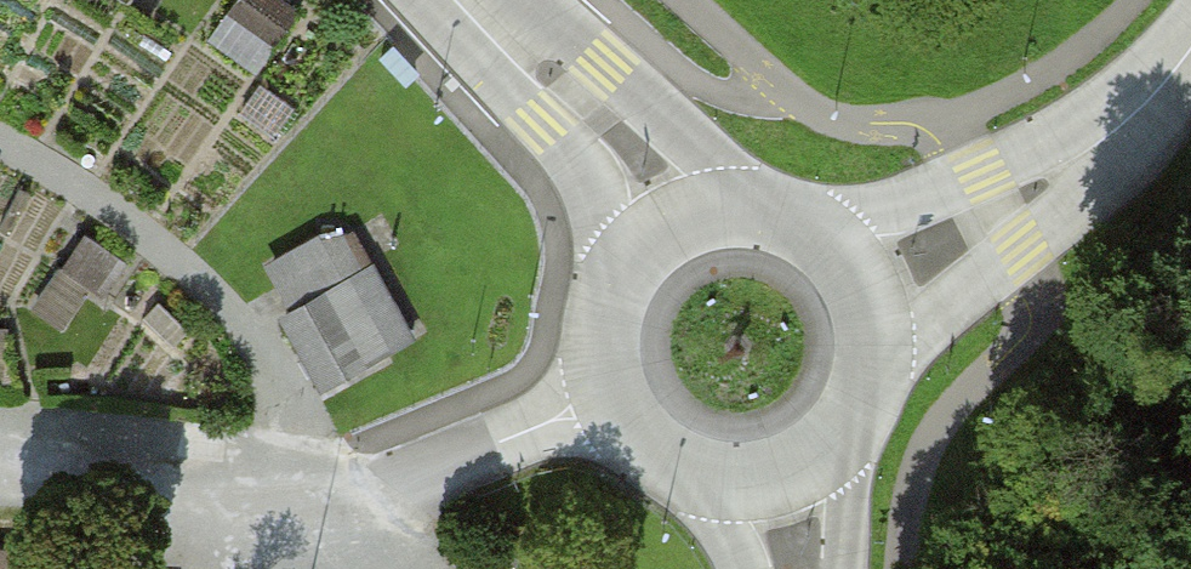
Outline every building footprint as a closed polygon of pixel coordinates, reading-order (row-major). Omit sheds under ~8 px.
[(223,38),(271,60),(296,6),(282,0),(240,0),(223,38)] [(393,44),(379,56),(405,85),(419,73),(393,44)] [(311,394),(415,340),(376,265),(359,273),(338,232),(270,268),(293,311),(273,322),(311,394)]
